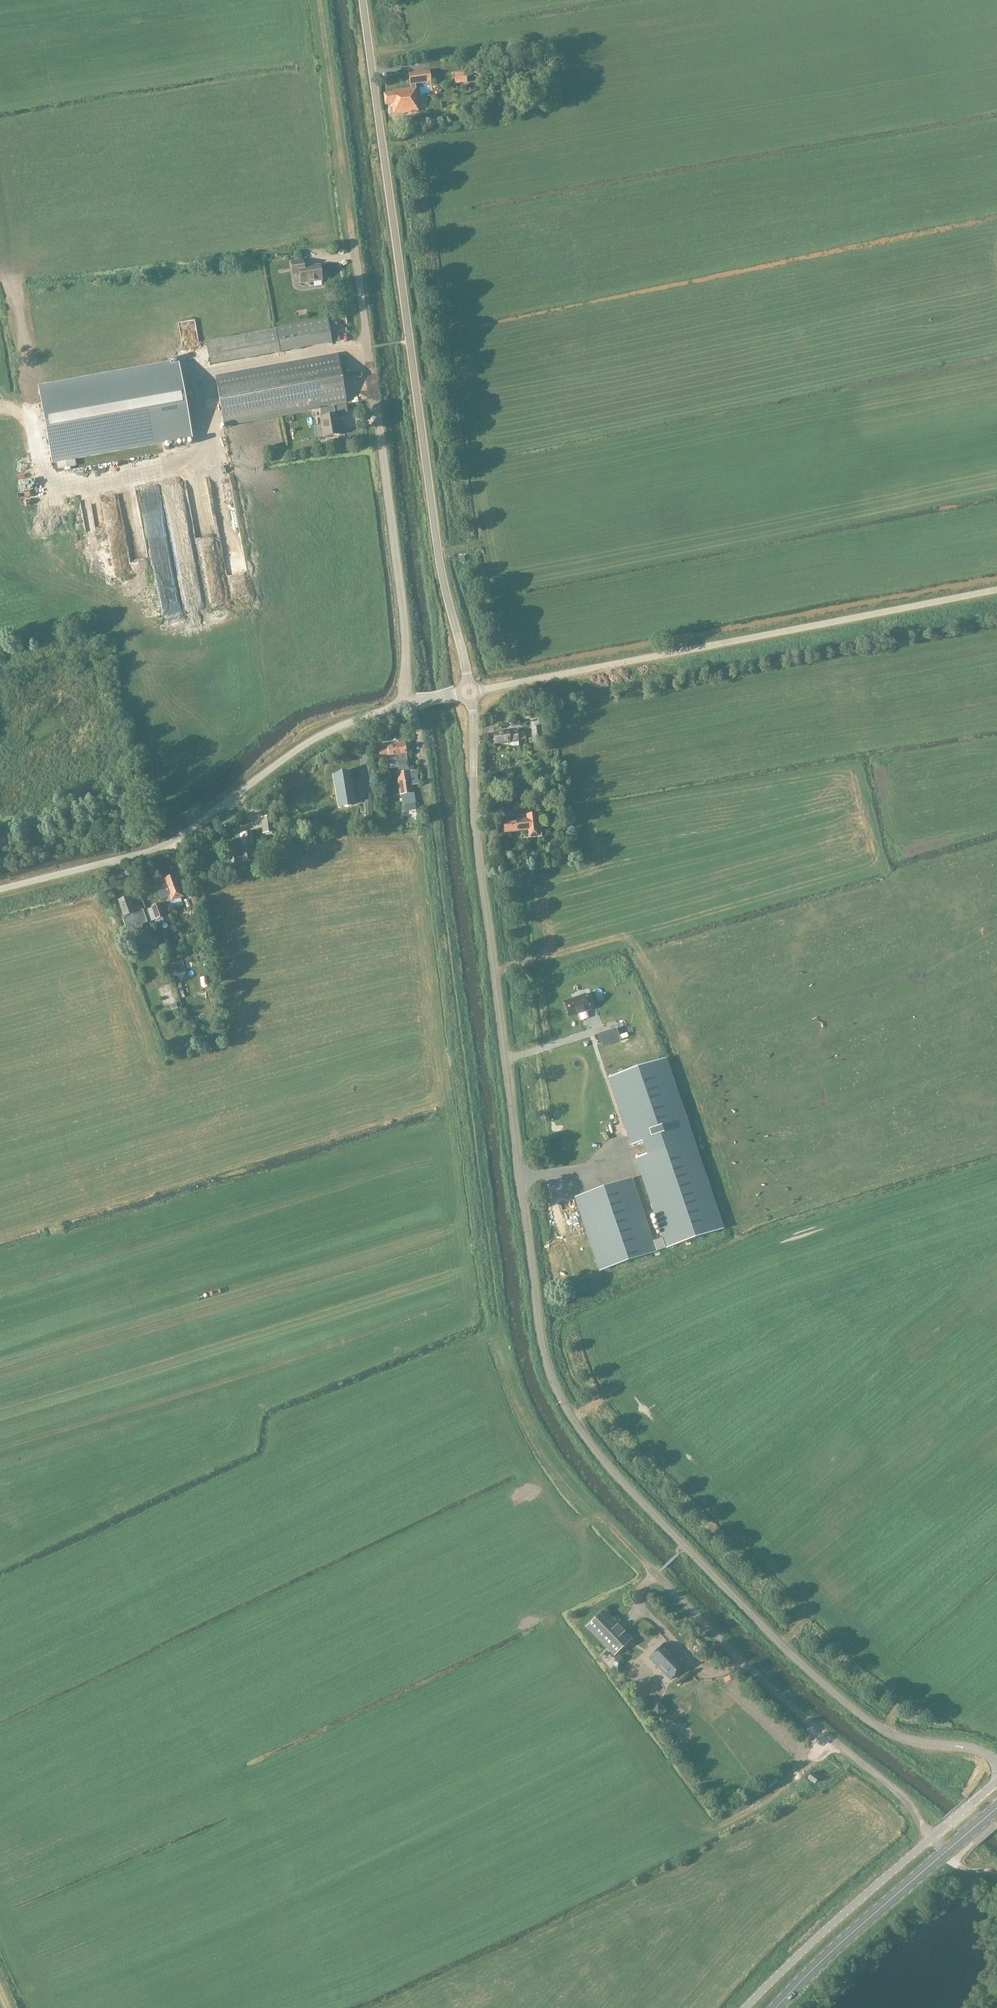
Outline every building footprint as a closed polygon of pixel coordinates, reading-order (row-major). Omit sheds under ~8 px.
[(392,94),(384,94),(385,105),(393,104),(394,114),(417,111),(416,104),(417,104),(417,97),(417,89),(416,85),(432,82),(430,70),(409,74),(412,90),(391,92),(392,94)] [(455,73),(455,83),(468,82),(467,72),(455,73)] [(495,101),(499,110),(506,107),(502,99),(495,101)] [(301,284),(322,281),(320,265),(304,267),(303,261),(291,262),(292,275),(299,274),(301,284)] [(275,349),(268,309),(207,319),(215,360),(275,349)] [(327,322),(330,341),(335,340),(332,321),(327,322)] [(338,356),(298,363),(215,378),(224,424),(320,409),(320,408),(346,403),(338,356)] [(178,364),(39,390),(52,461),(191,436),(178,364)] [(348,413),(346,404),(336,406),(337,413),(342,412),(343,414),(348,413)] [(334,407),(320,409),(321,417),(320,417),(323,437),(341,434),(338,414),(335,414),(334,407)] [(149,453),(151,464),(162,461),(160,451),(149,453)] [(547,739),(543,709),(538,710),(540,726),(535,727),(533,717),(534,717),(533,711),(529,711),(530,717),(527,718),(527,719),(525,719),(526,721),(528,721),(528,724),(529,724),(532,741),(547,739)] [(508,732),(493,734),(491,734),(492,744),(510,742),(510,741),(526,740),(525,732),(522,733),(522,732),(508,733),(508,732)] [(406,743),(404,744),(387,746),(387,747),(378,748),(380,761),(389,760),(390,765),(398,764),(399,773),(410,772),(406,743)] [(410,772),(399,773),(396,774),(399,795),(413,793),(410,772)] [(350,774),(334,776),(338,800),(353,798),(350,774)] [(404,812),(416,810),(415,804),(403,806),(404,812)] [(538,814),(536,814),(526,815),(527,820),(503,822),(504,832),(528,830),(529,830),(530,838),(540,837),(538,814)] [(276,832),(273,816),(261,818),(263,834),(276,832)] [(255,860),(251,832),(239,834),(241,848),(237,848),(236,843),(227,845),(230,869),(239,867),(239,861),(240,861),(240,863),(255,860)] [(263,861),(275,864),(277,853),(266,851),(263,861)] [(206,870),(205,858),(197,859),(198,871),(206,870)] [(181,896),(174,876),(164,879),(167,886),(164,887),(167,896),(169,895),(171,900),(181,896)] [(158,888),(161,897),(166,895),(163,886),(158,888)] [(181,899),(185,911),(193,908),(192,906),(196,904),(194,898),(189,900),(188,896),(181,899)] [(143,924),(142,924),(148,922),(144,909),(133,913),(129,898),(118,901),(123,917),(121,917),(125,929),(133,927),(133,928),(134,929),(134,930),(135,931),(136,931),(137,932),(139,932),(140,931),(141,931),(142,930),(142,929),(143,928),(143,927),(143,926),(143,925),(143,924)] [(147,910),(150,919),(156,917),(157,920),(165,917),(161,904),(152,907),(152,908),(147,910)] [(593,1010),(587,994),(563,1002),(569,1018),(593,1010)] [(620,1041),(616,1028),(605,1032),(609,1045),(620,1041)] [(666,1059),(626,1073),(653,1152),(692,1139),(666,1059)] [(614,1135),(616,1146),(634,1143),(634,1142),(642,1141),(640,1130),(614,1135)] [(694,1139),(636,1159),(667,1249),(725,1229),(694,1139)] [(655,1252),(631,1179),(575,1198),(599,1271),(655,1252)] [(586,1627),(614,1656),(632,1639),(604,1609),(586,1627)] [(664,1644),(649,1658),(670,1680),(683,1667),(673,1656),(675,1654),(664,1644)] [(655,1704),(650,1710),(657,1716),(663,1710),(655,1704)] [(814,1783),(818,1778),(811,1773),(808,1778),(814,1783)]
